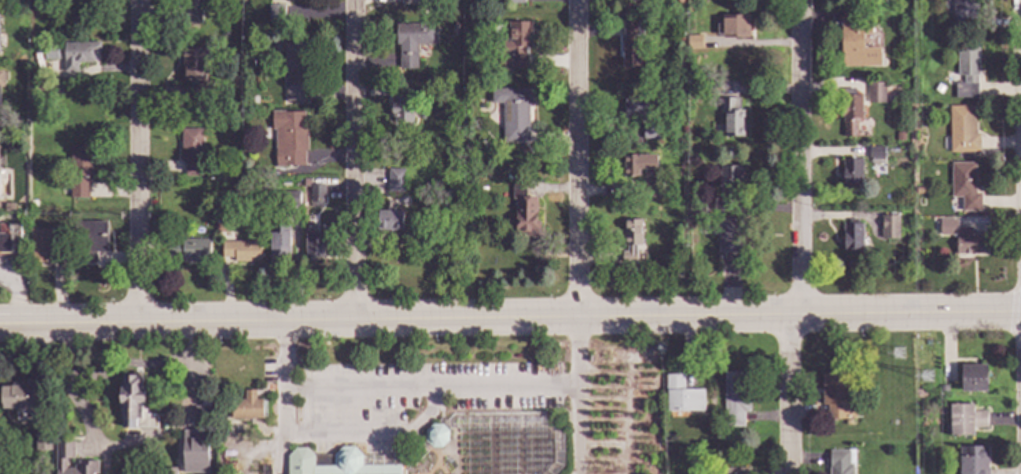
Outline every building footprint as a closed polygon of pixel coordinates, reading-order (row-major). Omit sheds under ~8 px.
[(187,8),(187,0),(196,0),(196,7),(200,7),(200,24),(184,24),(183,8),(187,8)] [(973,1),(977,0),(977,19),(973,19),(973,29),(952,29),(952,0),(973,0),(973,1)] [(283,7),(283,21),(268,21),(268,6),(283,7)] [(748,38),(721,38),(721,36),(715,36),(715,23),(721,23),(721,15),(749,16),(748,38)] [(871,35),(863,35),(863,48),(879,48),(880,66),(841,67),(840,18),(871,17),(871,35)] [(642,36),(633,36),(633,44),(639,44),(639,56),(644,56),(644,67),(622,67),(622,20),(642,20),(642,36)] [(531,47),(524,47),(524,55),(527,55),(526,71),(511,70),(511,73),(497,72),(498,54),(502,54),(502,37),(504,37),(504,29),(507,29),(508,22),(531,22),(531,47)] [(435,45),(416,45),(416,69),(399,69),(399,45),(396,45),(395,25),(435,25),(435,45)] [(682,41),(668,41),(668,31),(682,31),(682,41)] [(703,49),(688,50),(687,36),(703,35),(703,49)] [(100,52),(93,52),(93,62),(77,62),(77,72),(64,72),(64,43),(99,42),(100,52)] [(306,68),(305,68),(305,102),(284,102),(284,67),(283,67),(283,43),(306,43),(306,68)] [(56,61),(44,61),(44,45),(56,45),(56,61)] [(206,81),(197,81),(197,92),(202,92),(202,106),(185,106),(185,91),(189,91),(189,80),(182,80),(182,48),(206,48),(206,81)] [(978,75),(976,75),(977,98),(954,99),(954,83),(963,83),(963,76),(957,77),(956,48),(978,48),(978,75)] [(473,76),(473,83),(465,83),(466,75),(473,76)] [(884,103),(867,103),(867,83),(884,83),(884,103)] [(411,123),(394,123),(394,117),(390,117),(390,104),(393,104),(393,89),(411,89),(411,123)] [(532,105),(527,105),(528,142),(502,143),(501,104),(491,104),(490,89),(532,89),(532,105)] [(862,119),(856,119),(856,136),(842,136),(842,123),(841,123),(841,116),(837,116),(837,109),(841,109),(841,96),(861,95),(862,119)] [(650,118),(623,119),(623,96),(649,96),(650,118)] [(738,110),(743,110),(743,137),(724,137),(724,133),(721,133),(721,127),(724,127),(724,112),(720,112),(720,99),(720,98),(738,98),(738,110)] [(973,123),(975,123),(975,134),(978,134),(978,153),(949,153),(949,107),(973,106),(973,123)] [(284,113),(304,113),(304,129),(307,129),(307,151),(304,151),(304,166),(285,166),(285,167),(275,167),(274,130),(271,130),(271,112),(284,112),(284,113)] [(657,139),(643,139),(643,124),(657,124),(657,139)] [(201,176),(184,176),(184,159),(180,159),(180,129),(201,129),(201,176)] [(903,141),(895,141),(895,133),(903,133),(903,141)] [(91,185),(87,185),(87,198),(69,198),(69,146),(92,146),(91,185)] [(883,164),(870,164),(870,158),(868,158),(868,147),(884,147),(883,164)] [(656,170),(639,170),(639,177),(622,177),(622,155),(656,155),(656,170)] [(861,184),(856,184),(856,187),(842,187),(842,159),(861,159),(861,184)] [(975,193),(980,193),(981,211),(961,211),(961,197),(950,197),(950,163),(975,163),(975,193)] [(741,175),(745,175),(745,188),(719,188),(719,187),(717,187),(717,179),(719,179),(719,167),(741,166),(741,175)] [(403,170),(403,192),(387,192),(387,169),(403,170)] [(311,185),(323,185),(324,203),(321,203),(321,207),(309,207),(309,205),(304,205),(304,199),(309,199),(309,187),(303,187),(303,179),(311,179),(311,185)] [(662,198),(644,198),(644,180),(662,180),(662,198)] [(525,197),(536,197),(536,220),(539,223),(539,236),(536,238),(532,238),(529,236),(525,236),(525,233),(515,233),(515,199),(511,199),(511,185),(525,185),(525,197)] [(299,207),(278,207),(278,192),(299,192),(299,207)] [(704,214),(688,214),(688,199),(704,199),(704,214)] [(402,230),(387,230),(387,234),(377,234),(378,211),(402,211),(402,230)] [(899,216),(899,239),(882,239),(880,239),(881,216),(899,216)] [(747,235),(739,235),(739,253),(718,253),(717,219),(747,219),(747,235)] [(856,224),(862,224),(862,249),(857,249),(857,252),(843,252),(843,245),(840,245),(840,238),(842,238),(842,224),(847,224),(847,219),(856,219),(856,224)] [(641,246),(636,246),(636,263),(621,263),(621,252),(626,252),(626,246),(623,246),(622,220),(641,220),(641,246)] [(956,228),(970,228),(970,235),(983,235),(983,254),(955,255),(955,238),(952,238),(952,235),(931,235),(931,220),(956,220),(956,228)] [(107,253),(96,253),(96,261),(76,261),(77,236),(73,236),(73,222),(107,222),(107,253)] [(289,256),(280,256),(280,264),(270,264),(270,223),(289,223),(289,256)] [(20,257),(0,257),(0,224),(9,224),(9,225),(19,225),(20,257)] [(222,234),(214,233),(214,224),(223,224),(222,234)] [(324,257),(313,257),(313,262),(305,262),(305,228),(313,228),(313,226),(323,226),(324,257)] [(53,243),(65,243),(65,261),(49,260),(49,263),(30,263),(30,230),(53,230),(53,243)] [(209,259),(201,259),(201,262),(187,262),(187,259),(182,259),(181,256),(168,256),(168,243),(181,243),(181,240),(209,240),(209,259)] [(260,262),(234,262),(234,258),(222,258),(222,242),(259,242),(260,262)] [(985,393),(961,392),(961,365),(986,366),(985,393)] [(846,401),(854,401),(854,421),(826,421),(827,404),(822,404),(822,372),(846,372),(846,401)] [(745,389),(749,389),(748,412),(743,412),(743,427),(723,427),(723,373),(745,373),(745,389)] [(683,388),(702,388),(702,412),(667,411),(667,390),(665,390),(665,375),(683,375),(683,388)] [(141,376),(141,388),(145,388),(144,404),(136,404),(136,409),(144,409),(144,413),(153,414),(157,417),(156,429),(120,427),(121,404),(119,404),(120,388),(122,388),(123,376),(141,376)] [(947,394),(938,393),(938,385),(947,385),(947,394)] [(31,414),(15,413),(15,408),(1,408),(1,387),(31,387),(31,414)] [(255,400),(263,400),(263,419),(231,420),(231,400),(244,400),(244,391),(255,391),(255,400)] [(972,412),(986,411),(986,428),(974,428),(974,436),(950,436),(949,407),(972,406),(972,412)] [(211,424),(194,425),(194,407),(211,407),(211,424)] [(564,420),(564,425),(561,429),(555,429),(551,425),(551,420),(555,416),(561,416),(564,420)] [(442,425),(448,432),(448,442),(440,448),(431,448),(425,441),(425,431),(432,425),(442,425)] [(49,450),(35,449),(35,428),(50,429),(49,450)] [(183,473),(183,431),(208,431),(208,473),(183,473)] [(98,473),(93,473),(55,473),(55,442),(73,442),(74,459),(65,459),(65,469),(74,469),(73,465),(78,465),(78,460),(98,460),(98,473)] [(401,467),(401,473),(286,473),(286,458),(294,449),(306,449),(314,457),(333,456),(341,448),(353,448),(362,456),(362,468),(401,467)] [(988,467),(988,473),(959,473),(959,448),(986,448),(985,467),(988,467)] [(852,468),(852,473),(828,473),(828,450),(854,450),(854,468),(852,468)]
